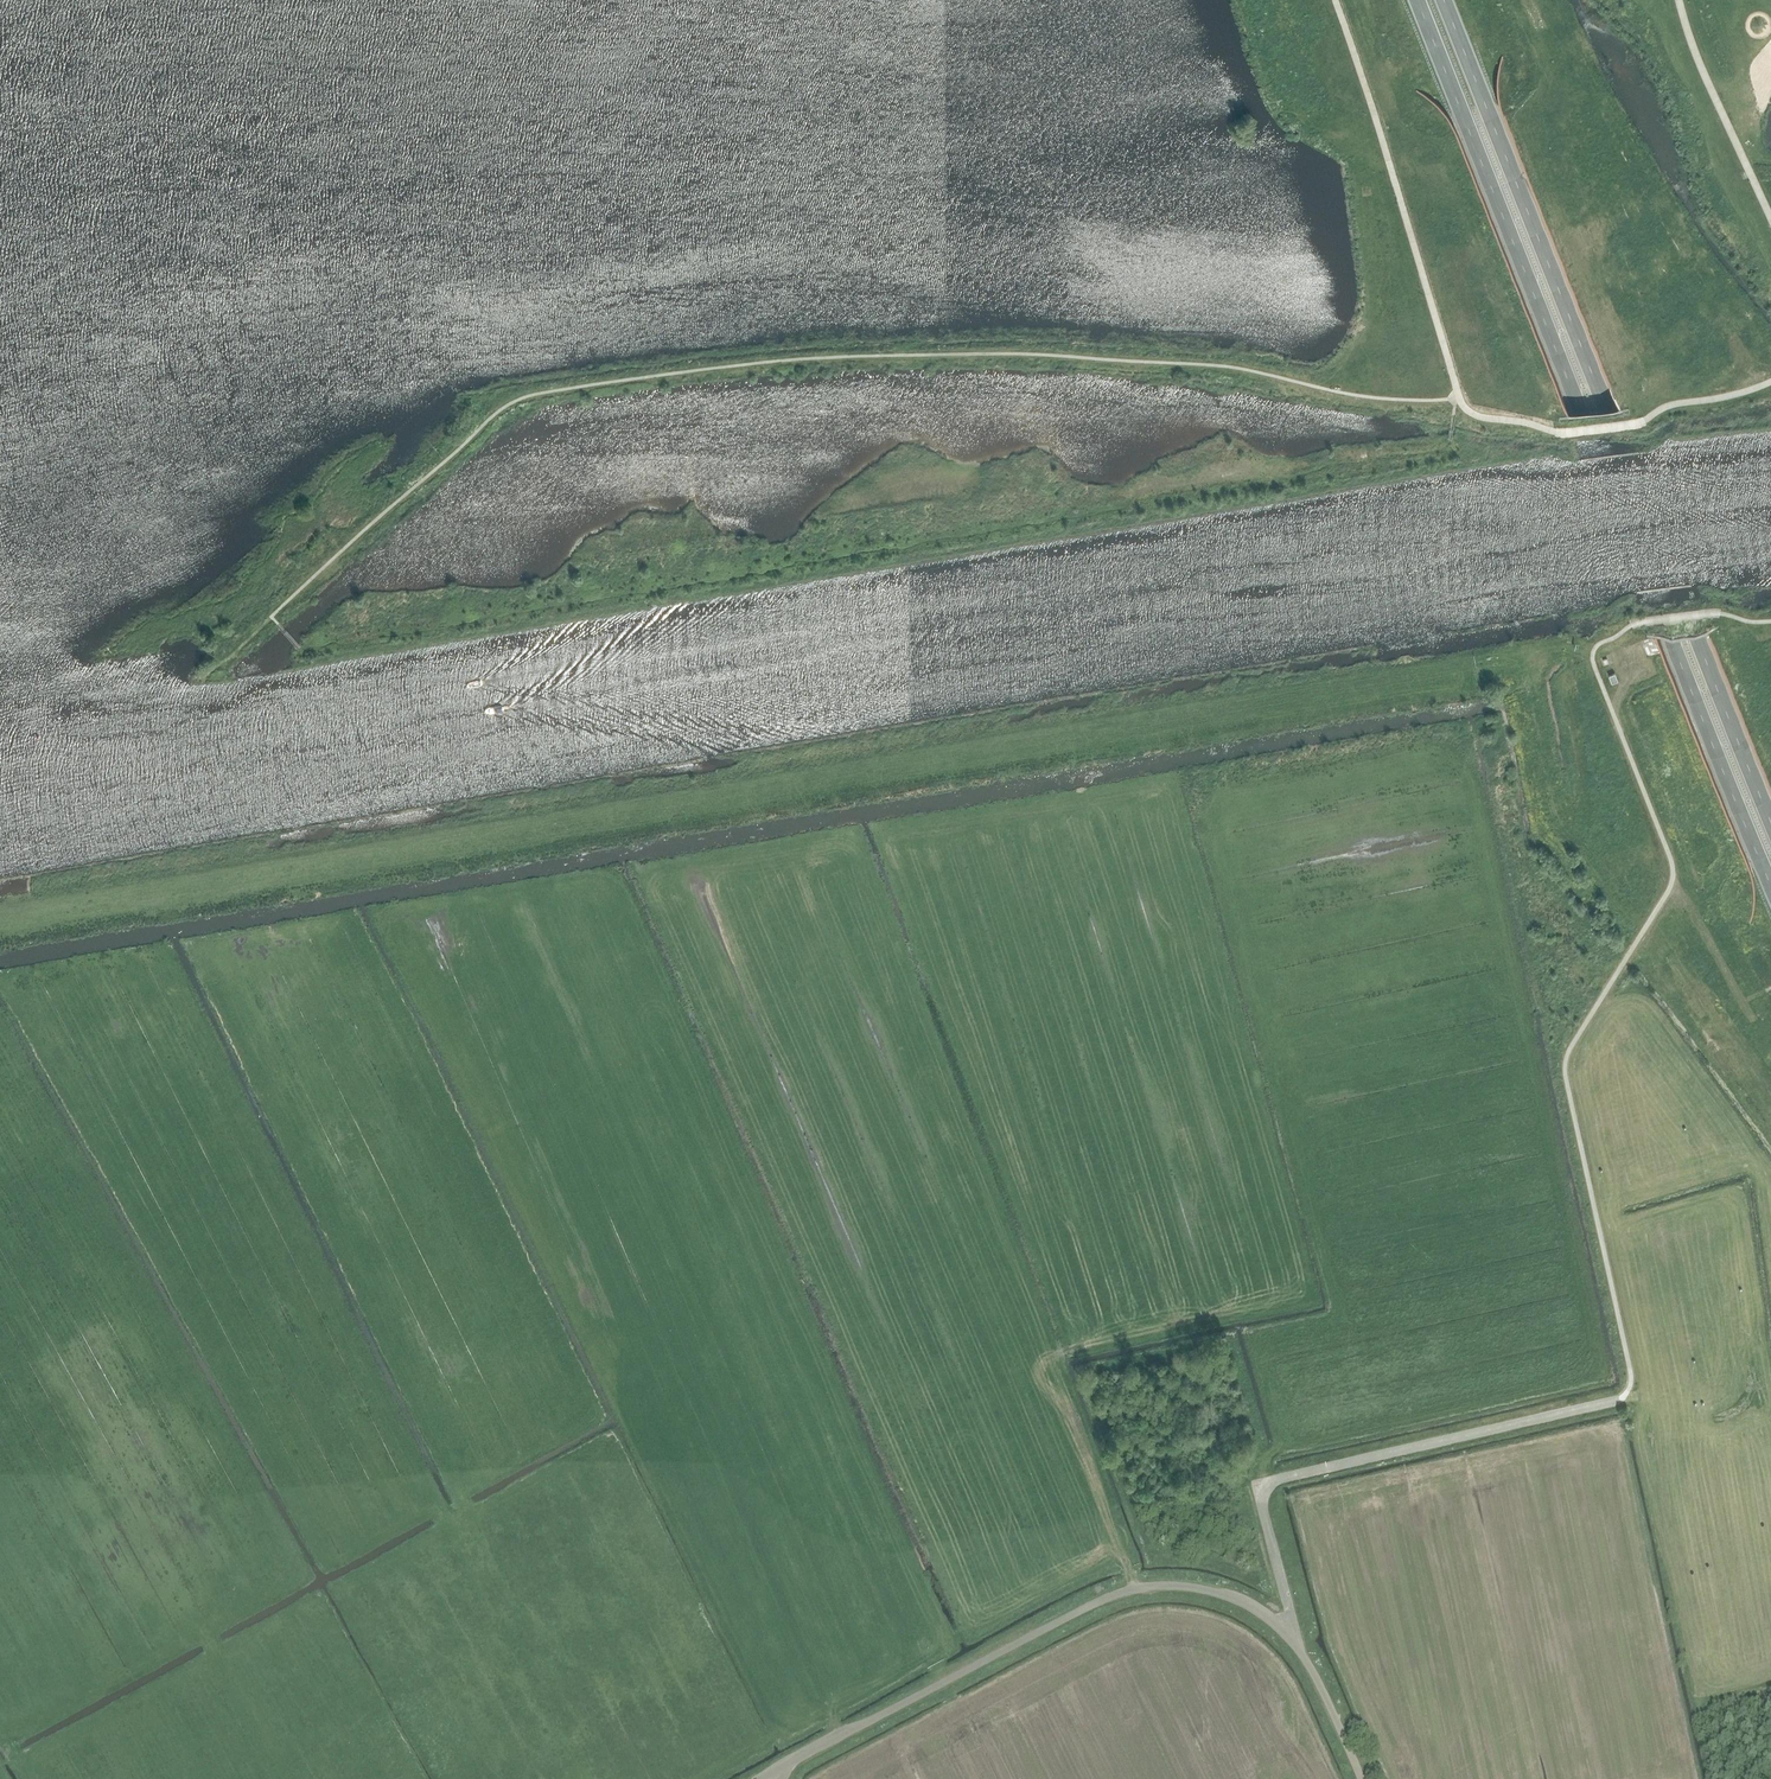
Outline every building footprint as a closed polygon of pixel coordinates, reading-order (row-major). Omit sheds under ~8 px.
[(1643,640),(1645,654),(1658,652),(1656,638),(1643,640)]
